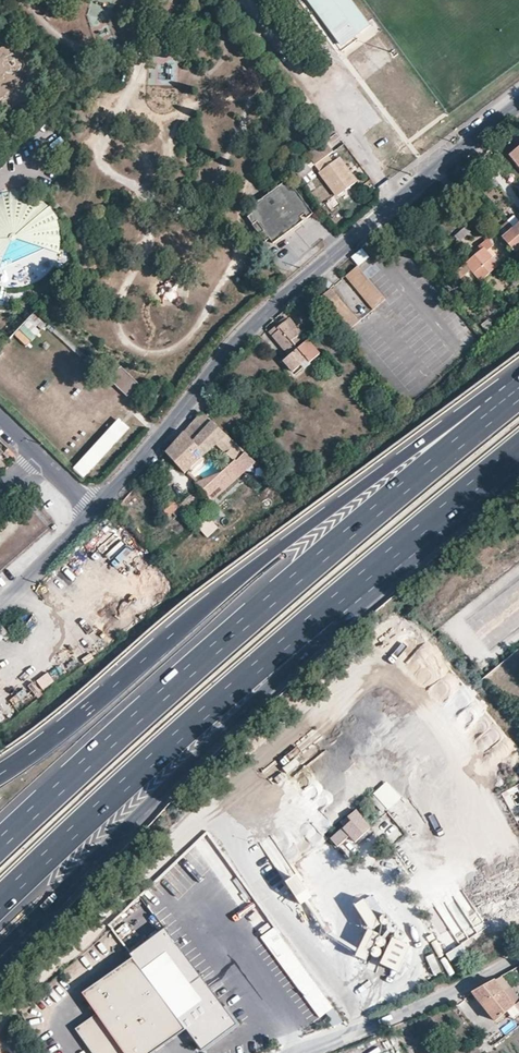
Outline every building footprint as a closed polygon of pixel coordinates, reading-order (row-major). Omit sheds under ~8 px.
[(357,34),(332,0),(310,0),(343,44),(357,34)] [(357,34),(371,24),(353,0),(332,0),(357,34)] [(332,149),(324,138),(306,152),(337,193),(355,180),(337,155),(332,159),(327,153),(332,149)] [(515,160),(518,156),(518,147),(510,155),(515,160)] [(248,214),(255,223),(258,220),(265,229),(261,232),(267,240),(271,237),(274,241),(304,218),(301,214),(305,211),(308,215),(314,210),(288,177),(248,208),(251,212),(248,214)] [(40,198),(32,194),(23,191),(14,190),(4,190),(0,191),(0,287),(6,288),(16,288),(25,287),(34,284),(42,279),(49,272),(54,265),(59,256),(61,247),(62,241),(62,238),(61,229),(58,220),(53,211),(47,204),(40,198)] [(328,210),(339,203),(332,194),(322,201),(328,210)] [(255,223),(261,232),(265,229),(258,220),(255,223)] [(514,226),(511,223),(505,227),(508,231),(502,237),(514,250),(518,246),(518,232),(514,226)] [(494,244),(489,238),(455,269),(462,277),(472,268),(482,279),(499,264),(487,250),(494,244)] [(357,266),(369,257),(362,248),(351,257),(357,266)] [(349,274),(376,308),(386,299),(359,266),(349,274)] [(319,298),(347,332),(359,322),(331,288),(319,298)] [(33,313),(22,324),(34,336),(46,325),(33,313)] [(288,320),(284,316),(276,323),(276,324),(279,327),(288,320)] [(288,355),(296,348),(293,344),(303,336),(289,319),(288,320),(279,327),(276,324),(269,330),(288,355)] [(288,355),(284,359),(295,373),(318,354),(306,340),(296,348),(288,355)] [(119,365),(107,376),(126,394),(137,382),(119,365)] [(204,414),(200,414),(165,453),(185,470),(212,441),(227,456),(219,475),(197,480),(213,498),(255,461),(204,414)] [(131,429),(121,420),(76,468),(86,477),(131,429)] [(209,520),(199,529),(207,537),(217,528),(209,520)] [(125,575),(140,563),(130,551),(115,562),(125,575)] [(2,637),(5,640),(11,636),(0,623),(0,639),(2,637)] [(36,680),(42,688),(54,680),(48,671),(36,680)] [(311,799),(339,776),(310,742),(283,766),(311,799)] [(375,770),(365,778),(375,790),(385,782),(375,770)] [(386,811),(401,798),(386,781),(371,795),(386,811)] [(503,791),(511,810),(518,806),(518,784),(503,791)] [(355,810),(347,816),(350,821),(330,838),(336,846),(349,836),(354,841),(370,827),(355,810)] [(370,827),(387,848),(404,834),(386,814),(370,827)] [(318,834),(306,838),(310,848),(321,844),(318,834)] [(344,853),(353,845),(348,839),(339,847),(344,853)] [(299,906),(311,898),(296,876),(284,884),(299,906)] [(159,878),(152,885),(165,899),(172,892),(159,878)] [(146,890),(139,897),(152,910),(159,904),(146,890)] [(123,913),(116,920),(129,933),(136,927),(123,913)] [(237,1023),(165,927),(130,953),(202,1049),(237,1023)] [(449,934),(439,940),(447,953),(458,947),(449,934)] [(397,947),(387,953),(393,962),(402,956),(397,947)] [(433,953),(425,957),(433,975),(441,972),(433,953)] [(93,1052),(101,1052),(166,1007),(134,961),(83,995),(94,1013),(75,1027),(93,1052)] [(441,976),(432,981),(434,986),(444,981),(441,976)] [(509,988),(500,976),(473,991),(496,1020),(514,1006),(503,991),(509,988)] [(509,988),(503,991),(514,1006),(518,1002),(518,1000),(509,988)] [(471,996),(458,1006),(470,1020),(483,1009),(471,996)] [(177,1021),(166,1007),(101,1052),(132,1052),(177,1021)] [(489,1040),(494,1046),(518,1026),(518,1017),(489,1040)] [(177,1021),(132,1052),(143,1052),(180,1026),(177,1021)]
